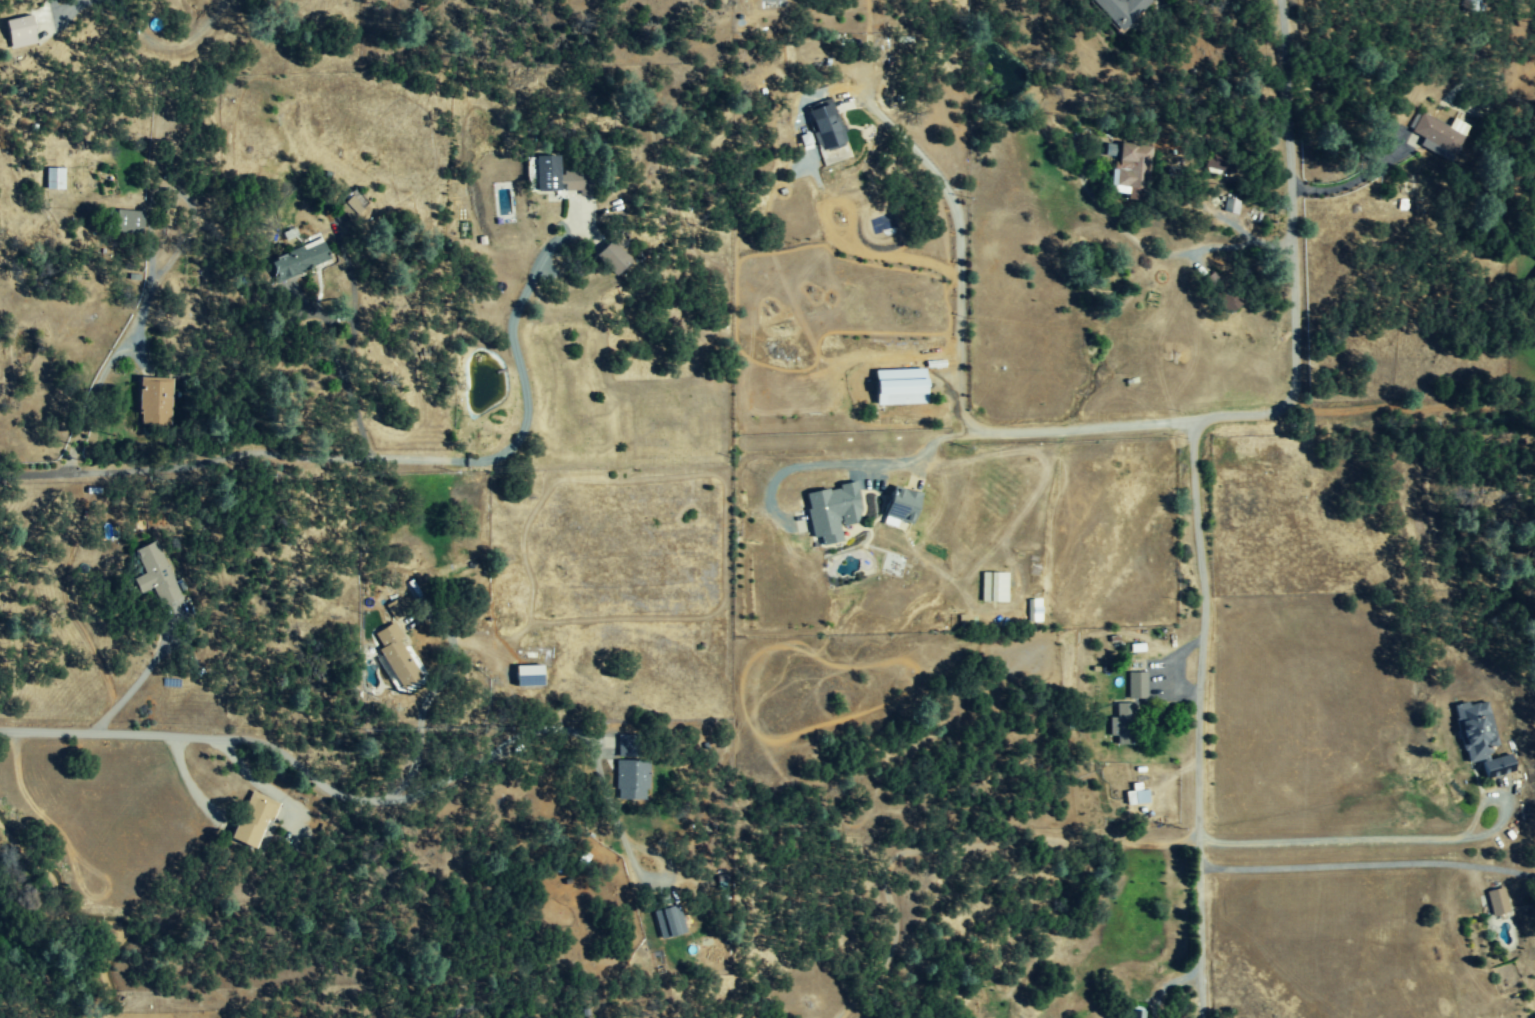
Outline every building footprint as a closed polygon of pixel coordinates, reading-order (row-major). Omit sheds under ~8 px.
[(1150,0),(1124,0),(1123,1),(1123,0),(1088,0),(1087,1),(1120,32),(1150,0)] [(4,21),(11,49),(38,43),(31,14),(4,21)] [(810,110),(814,123),(810,124),(819,152),(845,144),(832,103),(810,110)] [(1419,146),(1451,161),(1469,126),(1454,118),(1450,126),(1420,112),(1411,131),(1423,138),(1419,146)] [(1144,189),(1151,147),(1119,142),(1115,170),(1110,169),(1107,185),(1126,188),(1125,199),(1135,200),(1137,188),(1144,189)] [(535,192),(579,191),(579,196),(593,195),(592,172),(559,172),(558,156),(535,156),(535,192)] [(1230,172),(1231,161),(1204,158),(1203,169),(1230,172)] [(45,189),(63,189),(64,168),(46,168),(45,189)] [(351,220),(364,208),(351,195),(338,207),(351,220)] [(143,210),(115,210),(115,232),(143,232),(143,210)] [(269,258),(279,282),(330,260),(320,236),(269,258)] [(596,255),(615,276),(631,261),(612,240),(596,255)] [(878,406),(928,403),(927,368),(876,371),(878,406)] [(172,378),(140,377),(139,424),(170,425),(172,378)] [(844,542),(841,526),(864,522),(856,484),(806,493),(809,508),(806,509),(812,539),(819,537),(821,546),(844,542)] [(914,525),(923,494),(893,486),(883,523),(896,527),(897,520),(914,525)] [(132,549),(142,577),(132,581),(137,594),(152,589),(158,606),(177,599),(157,541),(132,549)] [(1007,602),(1007,573),(981,572),(980,602),(1007,602)] [(421,596),(413,579),(403,584),(411,601),(421,596)] [(393,620),(407,613),(399,598),(385,605),(393,620)] [(1040,600),(1026,600),(1026,622),(1041,622),(1040,600)] [(422,677),(398,640),(403,637),(393,622),(370,637),(403,690),(422,677)] [(544,685),(543,665),(516,666),(517,686),(544,685)] [(1145,699),(1145,673),(1127,673),(1127,699),(1145,699)] [(1454,705),(1467,764),(1480,761),(1484,780),(1518,772),(1513,754),(1492,759),(1489,748),(1499,746),(1489,701),(1469,705),(1469,702),(1454,705)] [(1133,703),(1116,704),(1117,718),(1108,718),(1109,736),(1117,736),(1117,745),(1135,744),(1133,703)] [(637,757),(638,735),(617,735),(617,757),(637,757)] [(649,761),(615,761),(615,799),(645,800),(645,790),(648,791),(649,761)] [(1133,792),(1125,792),(1127,806),(1150,803),(1148,790),(1141,791),(1140,783),(1132,784),(1133,792)] [(255,849),(267,820),(271,822),(279,803),(251,792),(231,839),(255,849)] [(1510,912),(1503,888),(1485,892),(1492,917),(1510,912)] [(654,912),(661,940),(686,934),(679,905),(654,912)]
